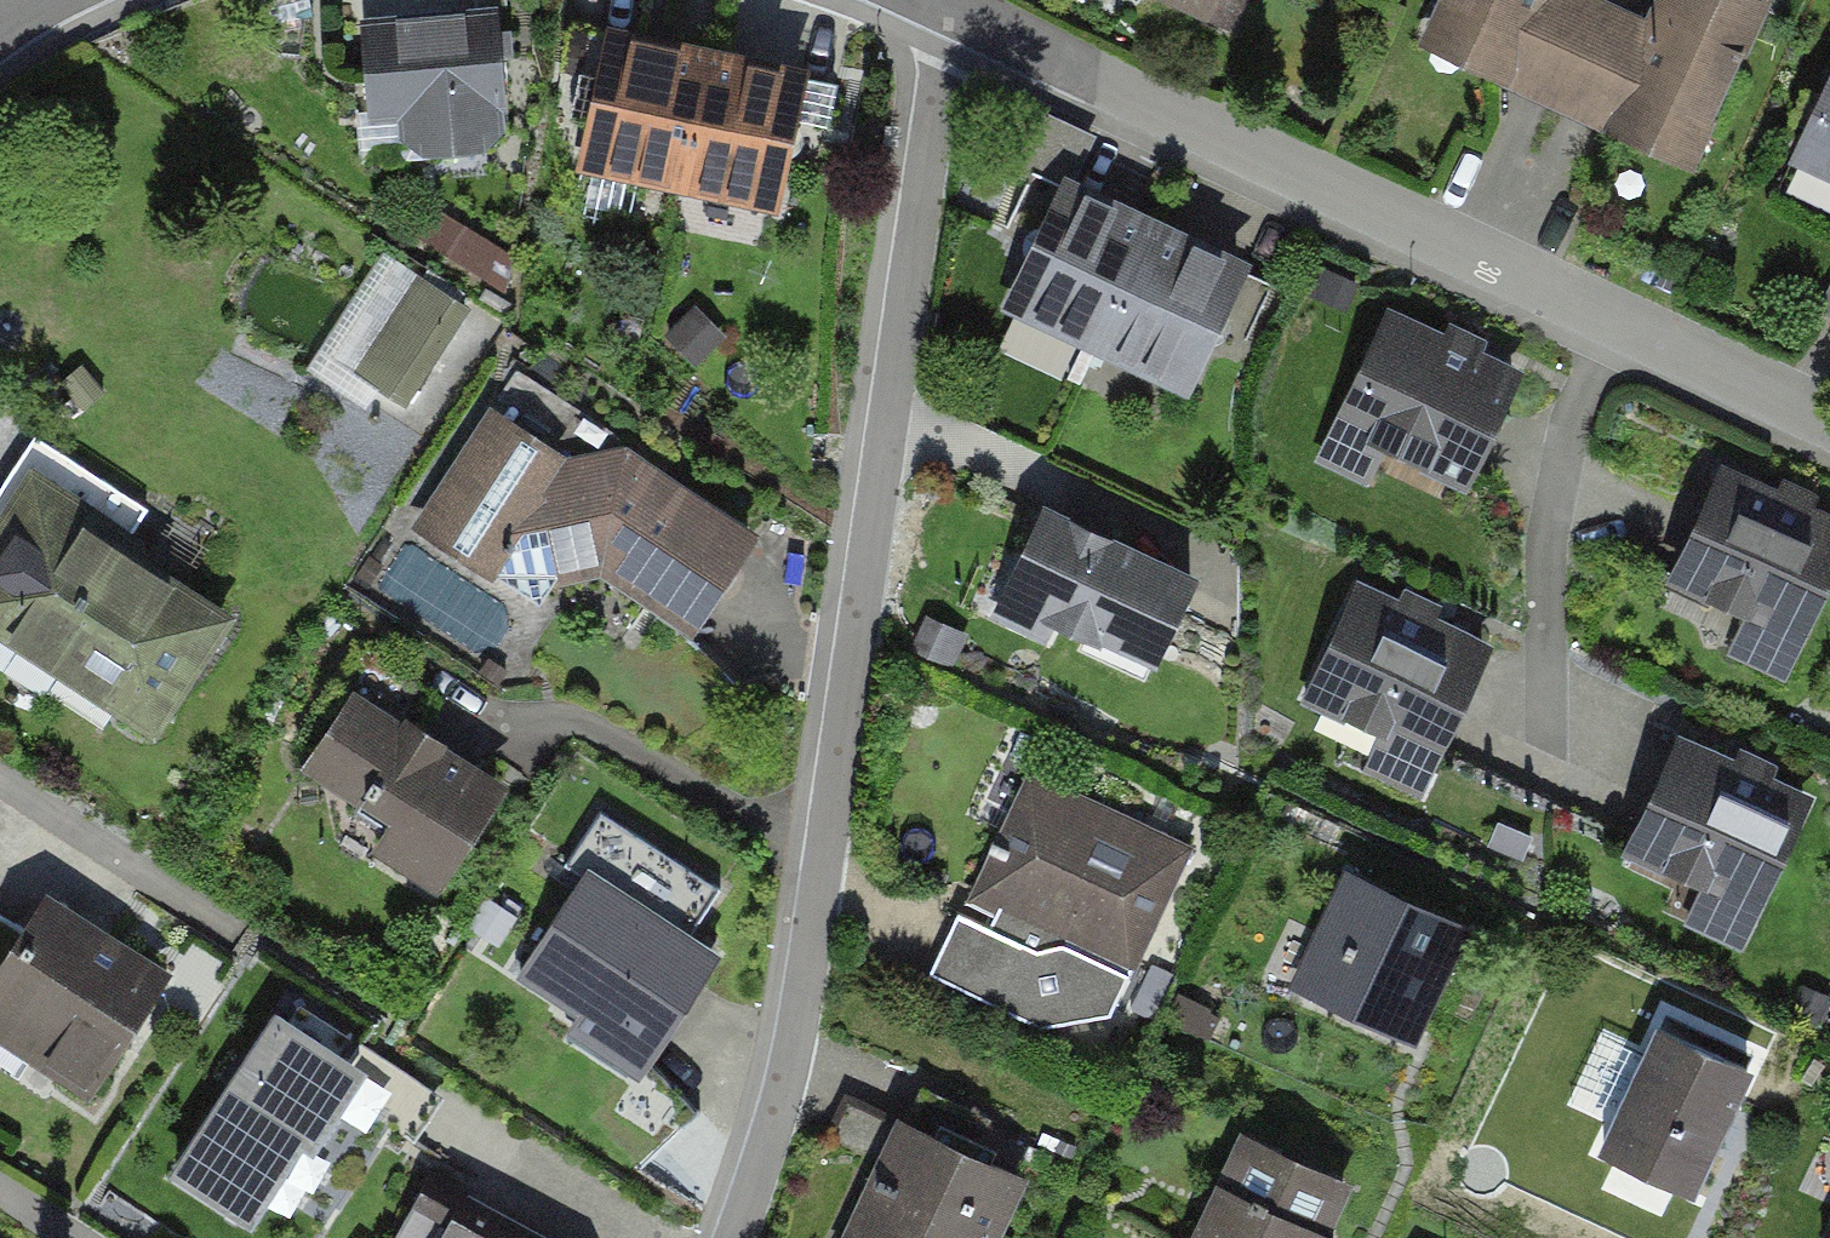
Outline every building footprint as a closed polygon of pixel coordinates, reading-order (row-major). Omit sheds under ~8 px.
[(348,10),(361,168),(510,156),(498,0),(483,0),(348,10)] [(1207,23),(1218,0),(1159,0),(1207,23)] [(1424,45),(1511,85),(1550,0),(1445,0),(1424,45)] [(1602,132),(1689,172),(1762,14),(1732,0),(1663,0),(1602,132)] [(699,66),(594,42),(563,176),(668,200),(699,66)] [(804,90),(699,66),(668,200),(773,224),(804,90)] [(1789,170),(1829,187),(1829,73),(1789,170)] [(1159,233),(1055,183),(997,307),(1101,356),(1159,233)] [(1263,282),(1159,233),(1101,356),(1205,405),(1263,282)] [(467,301),(418,270),(356,370),(405,401),(467,301)] [(1818,309),(1829,314),(1829,283),(1818,309)] [(1520,367),(1392,311),(1324,465),(1451,521),(1520,367)] [(669,665),(755,531),(502,368),(416,502),(669,665)] [(149,756),(258,579),(36,444),(0,502),(0,665),(149,756)] [(1724,460),(1667,588),(1802,647),(1829,583),(1829,507),(1724,460)] [(1196,571),(1043,500),(990,613),(1144,684),(1196,571)] [(1500,636),(1355,569),(1296,694),(1441,761),(1500,636)] [(513,780),(355,688),(291,797),(448,889),(513,780)] [(1815,787),(1667,725),(1609,861),(1757,924),(1815,787)] [(1194,841),(1030,766),(967,901),(1131,977),(1194,841)] [(513,984),(651,1064),(728,933),(590,853),(513,984)] [(1462,921),(1336,863),(1281,982),(1407,1040),(1462,921)] [(32,888),(0,939),(0,1044),(88,1099),(168,972),(32,888)] [(276,994),(163,1166),(251,1223),(363,1051),(276,994)] [(1697,1180),(1751,1063),(1654,1019),(1601,1137),(1697,1180)] [(891,1116),(838,1237),(999,1237),(1027,1174),(891,1116)] [(1363,1186),(1242,1130),(1192,1237),(1339,1237),(1363,1186)] [(421,1188),(396,1237),(523,1237),(421,1188)] [(1820,1237),(1829,1237),(1829,1216),(1820,1237)]
